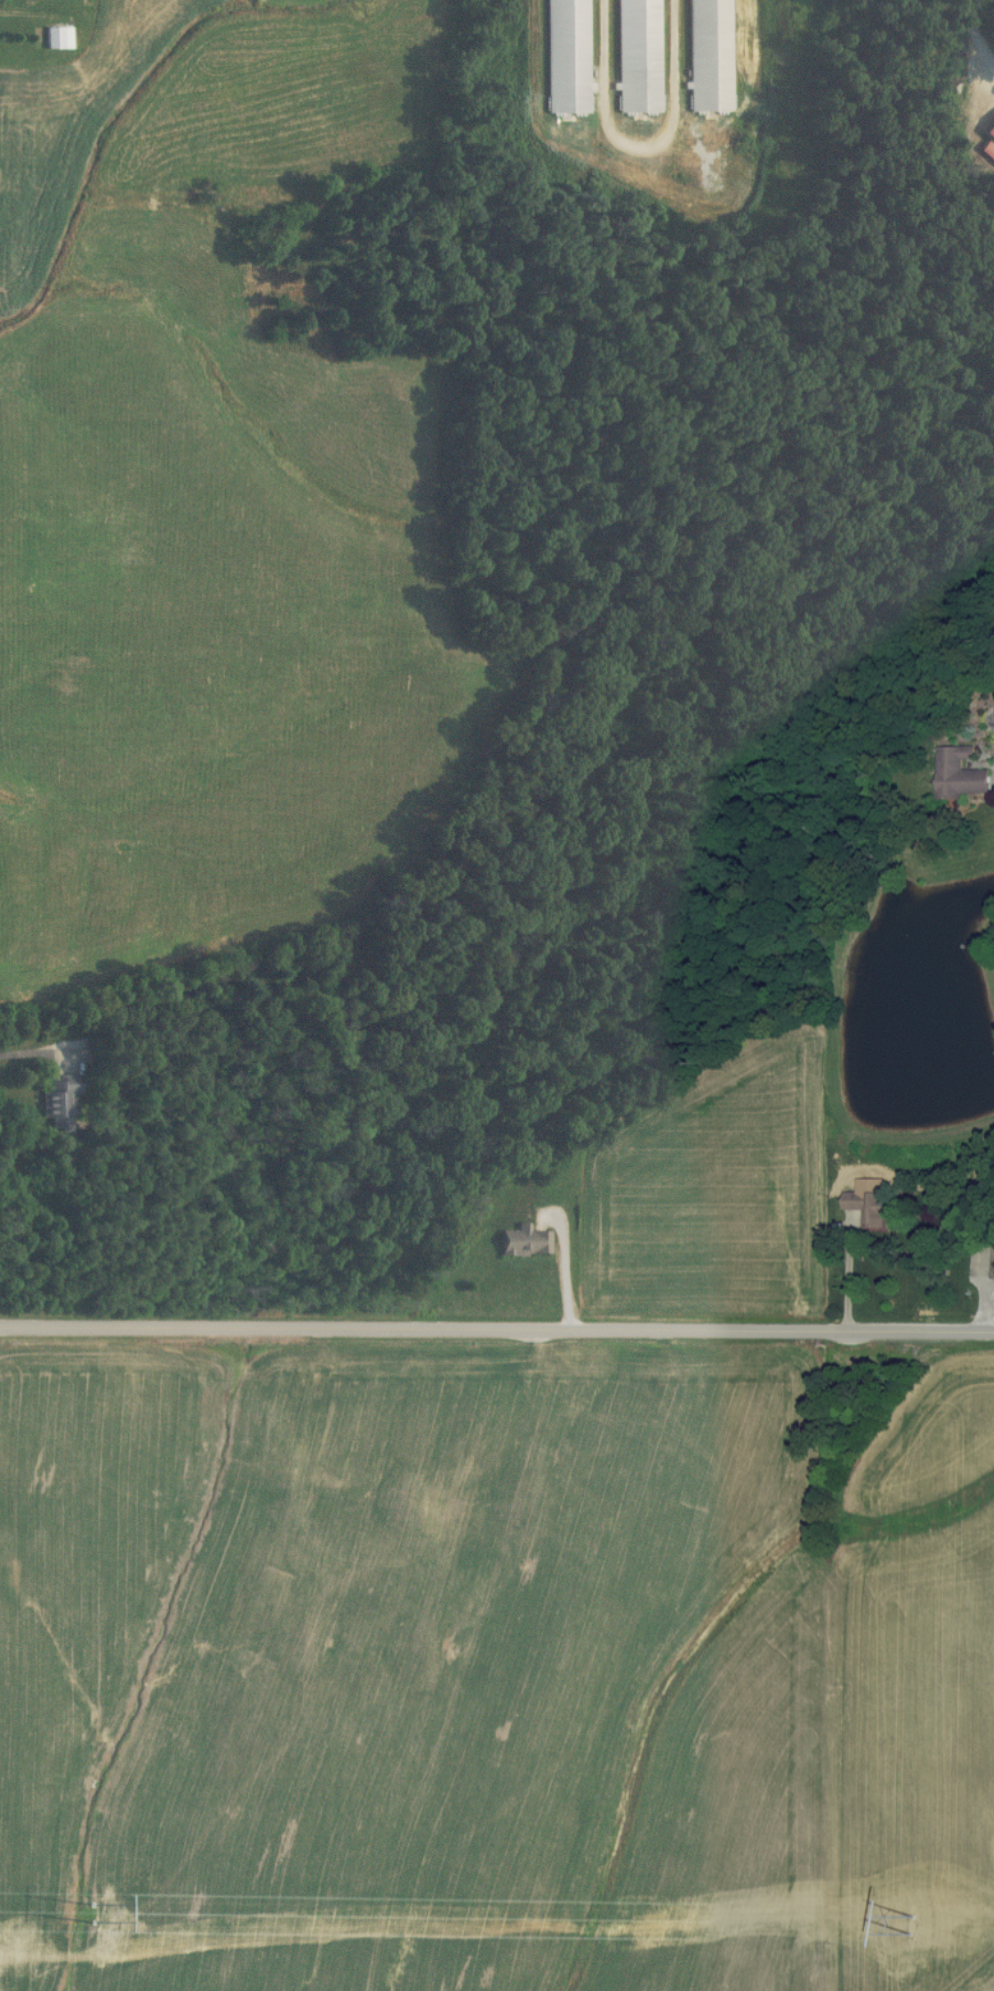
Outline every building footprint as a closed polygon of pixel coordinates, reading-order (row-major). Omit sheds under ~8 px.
[(69,49),(69,27),(44,27),(44,49),(69,49)] [(989,769),(962,768),(962,758),(973,758),(973,745),(937,745),(937,796),(988,796),(989,769)] [(66,1093),(76,1093),(76,1079),(52,1080),(52,1090),(40,1090),(40,1117),(49,1117),(49,1132),(67,1132),(66,1093)] [(843,1210),(864,1210),(864,1227),(886,1227),(886,1192),(843,1192),(843,1210)] [(549,1231),(527,1231),(527,1223),(516,1223),(516,1230),(499,1230),(499,1255),(549,1255),(549,1231)]
